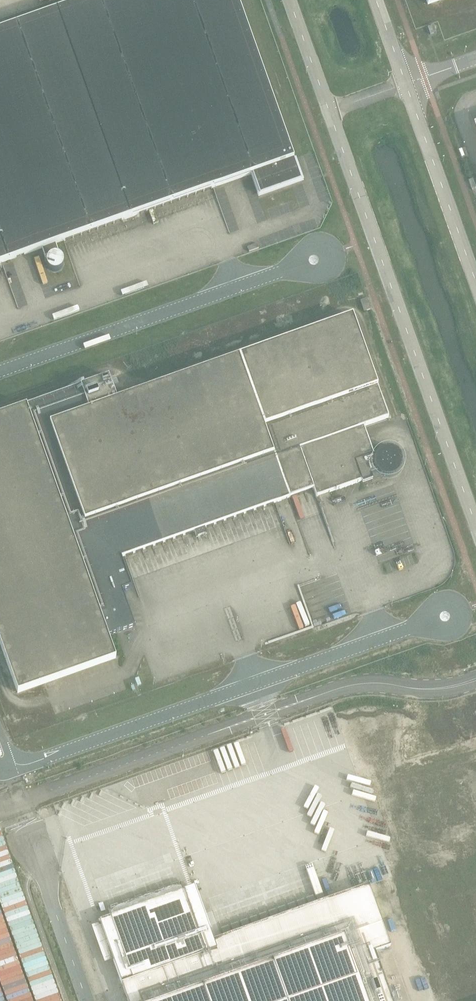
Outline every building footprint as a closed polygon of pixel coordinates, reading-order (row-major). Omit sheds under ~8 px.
[(46,262),(47,261),(47,260),(47,259),(48,258),(49,258),(49,257),(50,256),(51,256),(52,255),(53,255),(54,255),(55,255),(56,255),(57,255),(58,255),(59,256),(60,256),(60,257),(56,244),(252,174),(260,195),(301,180),(294,160),(294,159),(291,150),(237,0),(85,0),(0,30),(0,264),(42,249),(46,262)] [(433,26),(428,28),(430,35),(436,33),(433,26)] [(259,248),(257,244),(247,247),(249,252),(259,248)] [(362,311),(368,309),(364,298),(358,300),(362,311)] [(0,415),(0,644),(18,693),(116,658),(108,636),(135,626),(122,590),(131,587),(121,558),(194,532),(196,537),(207,534),(205,528),(288,499),(313,489),(316,497),(362,481),(363,483),(373,479),(371,475),(378,472),(380,474),(381,474),(382,475),(383,475),(385,476),(386,476),(388,476),(391,476),(393,475),(395,475),(397,473),(398,472),(400,470),(401,468),(402,466),(402,464),(402,462),(402,460),(402,458),(401,456),(400,454),(399,453),(397,451),(396,450),(394,449),(392,448),(389,448),(387,448),(384,448),(382,449),(380,450),(378,452),(376,454),(375,456),(374,455),(364,427),(388,418),(352,316),(117,400),(109,377),(0,415)] [(99,921),(100,922),(101,926),(110,953),(112,957),(113,959),(119,976),(120,978),(121,983),(121,984),(122,983),(126,996),(128,1000),(393,1000),(392,1000),(376,951),(391,946),(369,885),(333,898),(329,899),(213,940),(205,918),(203,919),(195,898),(193,891),(189,892),(185,893),(184,891),(183,891),(180,884),(109,909),(111,917),(106,919),(99,921)] [(22,995),(26,994),(13,956),(4,959),(8,971),(2,973),(4,979),(8,978),(10,985),(18,982),(22,995)]
